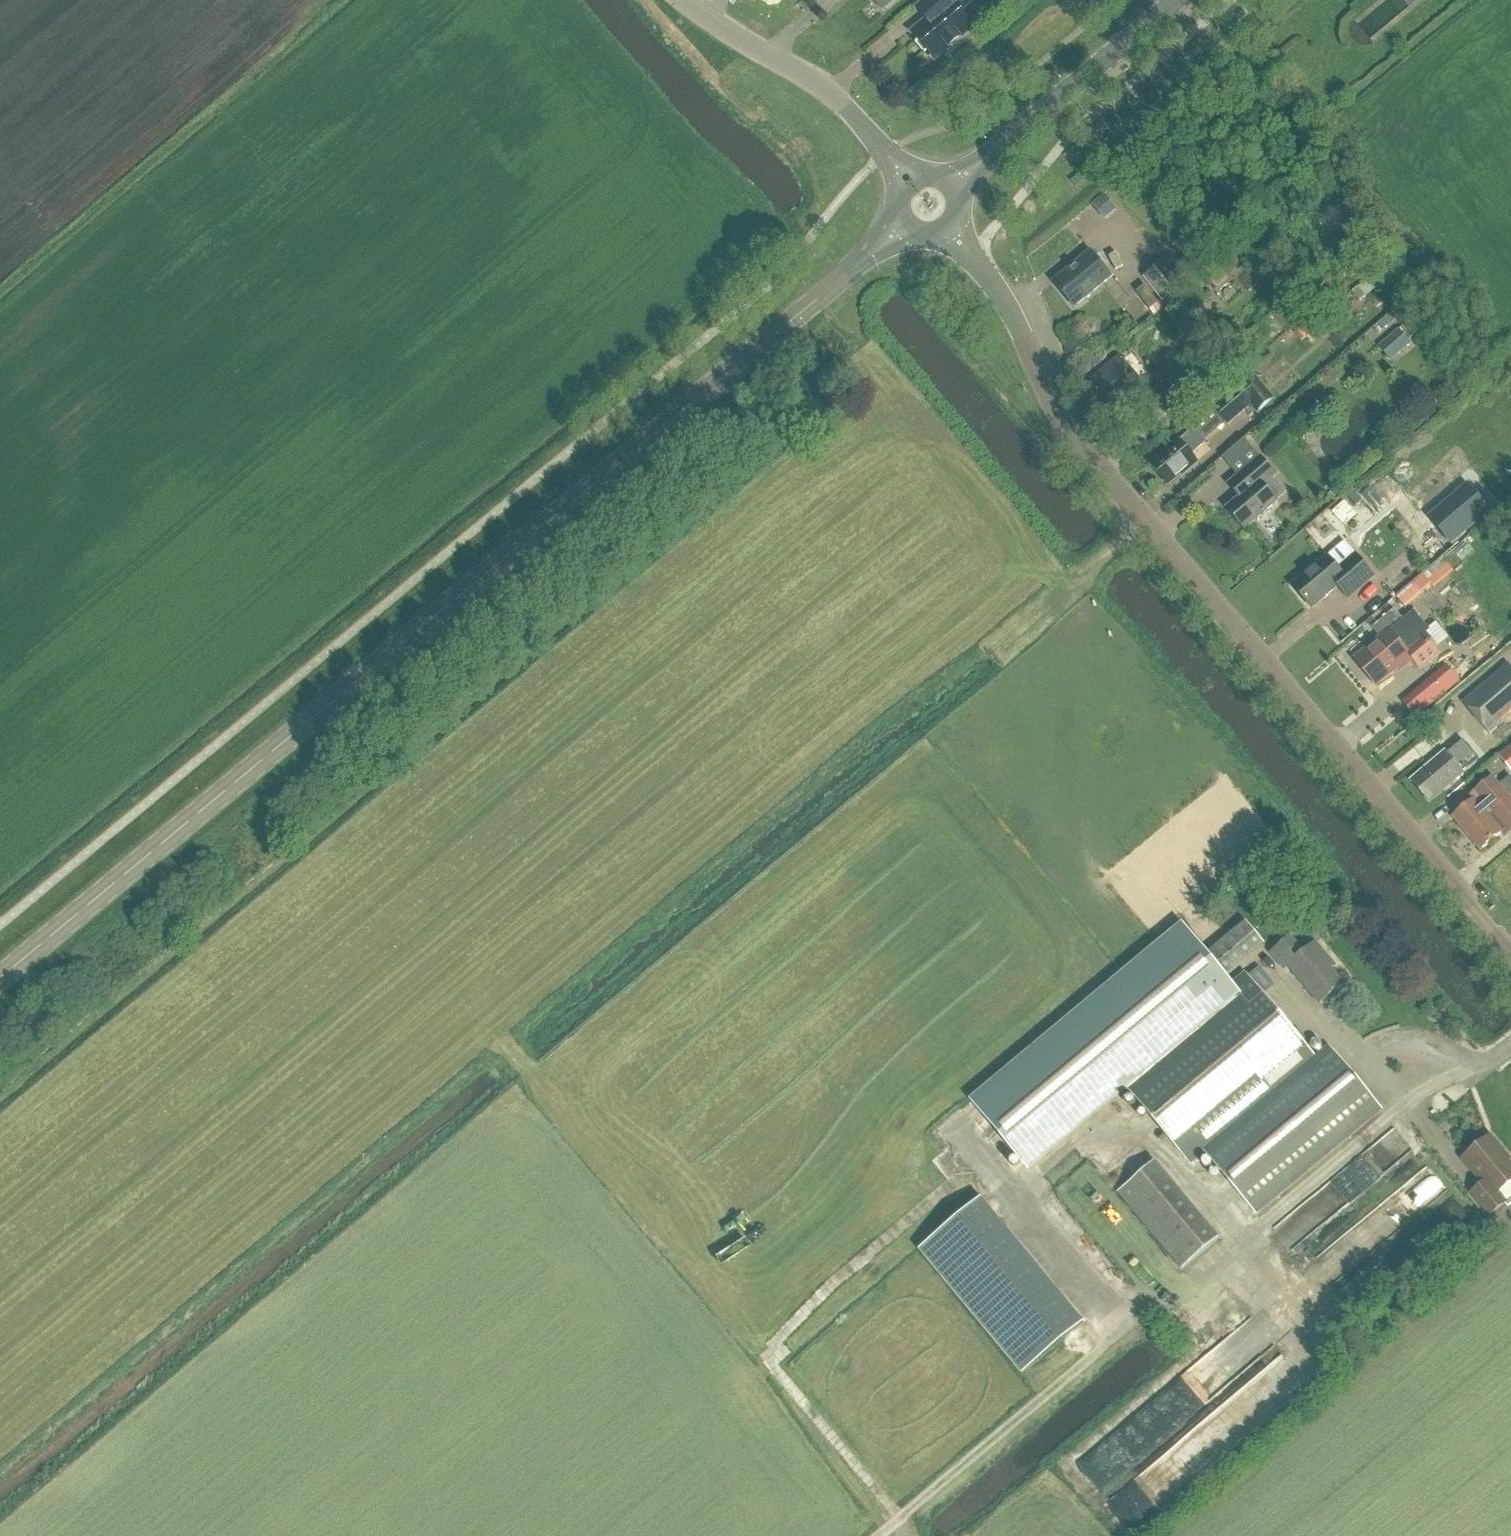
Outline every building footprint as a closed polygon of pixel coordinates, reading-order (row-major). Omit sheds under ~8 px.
[(883,11),(896,0),(874,0),(883,11)] [(951,49),(952,49),(951,48),(961,40),(961,41),(962,40),(961,39),(974,28),(961,12),(975,0),(934,0),(942,9),(913,34),(919,41),(919,42),(920,43),(922,41),(930,50),(928,52),(928,53),(931,51),(941,52),(943,54),(944,53),(942,51),(948,46),(951,49)] [(1116,209),(1105,196),(1096,204),(1107,217),(1116,209)] [(1064,282),(1058,288),(1075,308),(1112,278),(1091,252),(1060,277),(1064,282)] [(1173,270),(1166,259),(1143,275),(1162,301),(1210,267),(1199,252),(1173,270)] [(1144,286),(1136,293),(1151,311),(1159,304),(1144,286)] [(1197,287),(1178,302),(1187,314),(1206,299),(1197,287)] [(1399,329),(1379,346),(1392,361),(1412,343),(1399,329)] [(1093,387),(1080,398),(1100,422),(1115,409),(1117,412),(1146,388),(1120,358),(1090,383),(1093,387)] [(1214,409),(1228,426),(1251,406),(1258,413),(1274,399),(1253,375),(1214,409)] [(1167,413),(1182,400),(1171,387),(1156,400),(1167,413)] [(1195,431),(1181,442),(1178,440),(1162,453),(1165,456),(1152,467),(1168,486),(1181,475),(1184,476),(1198,464),(1192,456),(1206,444),(1195,431)] [(1260,458),(1228,485),(1240,498),(1227,509),(1245,531),(1278,503),(1264,487),(1276,476),(1260,458)] [(1468,487),(1430,520),(1451,544),(1489,512),(1468,487)] [(1336,509),(1348,523),(1364,510),(1351,495),(1336,509)] [(1356,555),(1338,570),(1328,557),(1293,587),(1312,609),(1338,587),(1348,600),(1375,577),(1356,555)] [(1402,591),(1410,602),(1447,577),(1439,565),(1402,591)] [(1411,614),(1404,621),(1395,610),(1373,629),(1381,639),(1355,661),(1376,685),(1396,668),(1399,671),(1413,660),(1420,669),(1439,654),(1422,634),(1425,631),(1411,614)] [(1509,665),(1463,704),(1464,704),(1489,734),(1510,715),(1510,667),(1509,665)] [(1432,681),(1422,689),(1434,703),(1443,695),(1432,681)] [(1447,755),(1447,754),(1413,782),(1429,801),(1463,773),(1462,772),(1478,759),(1463,741),(1447,755)] [(1510,773),(1510,745),(1497,757),(1510,773)] [(1467,835),(1510,798),(1510,781),(1502,789),(1493,778),(1474,794),(1477,798),(1453,818),(1467,835)] [(1481,851),(1505,831),(1508,835),(1510,833),(1510,798),(1467,835),(1481,851)] [(1206,948),(1226,971),(1265,939),(1246,915),(1206,948)] [(1182,927),(1162,944),(1128,972),(973,1101),(1025,1164),(1121,1083),(1189,1164),(1204,1152),(1257,1216),(1383,1110),(1329,1046),(1315,1058),(1246,976),(1232,988),(1182,927)] [(1289,967),(1320,1004),(1343,985),(1323,960),(1326,957),(1315,943),(1304,953),(1290,937),(1271,953),(1285,970),(1289,967)] [(1392,1168),(1421,1145),(1404,1124),(1375,1146),(1392,1168)] [(1472,1194),(1490,1216),(1505,1203),(1498,1194),(1510,1183),(1510,1167),(1501,1155),(1504,1153),(1491,1137),(1464,1160),(1484,1184),(1472,1194)] [(1219,1239),(1155,1162),(1118,1193),(1182,1270),(1219,1239)] [(987,1201),(925,1252),(1027,1375),(1089,1324),(987,1201)]
